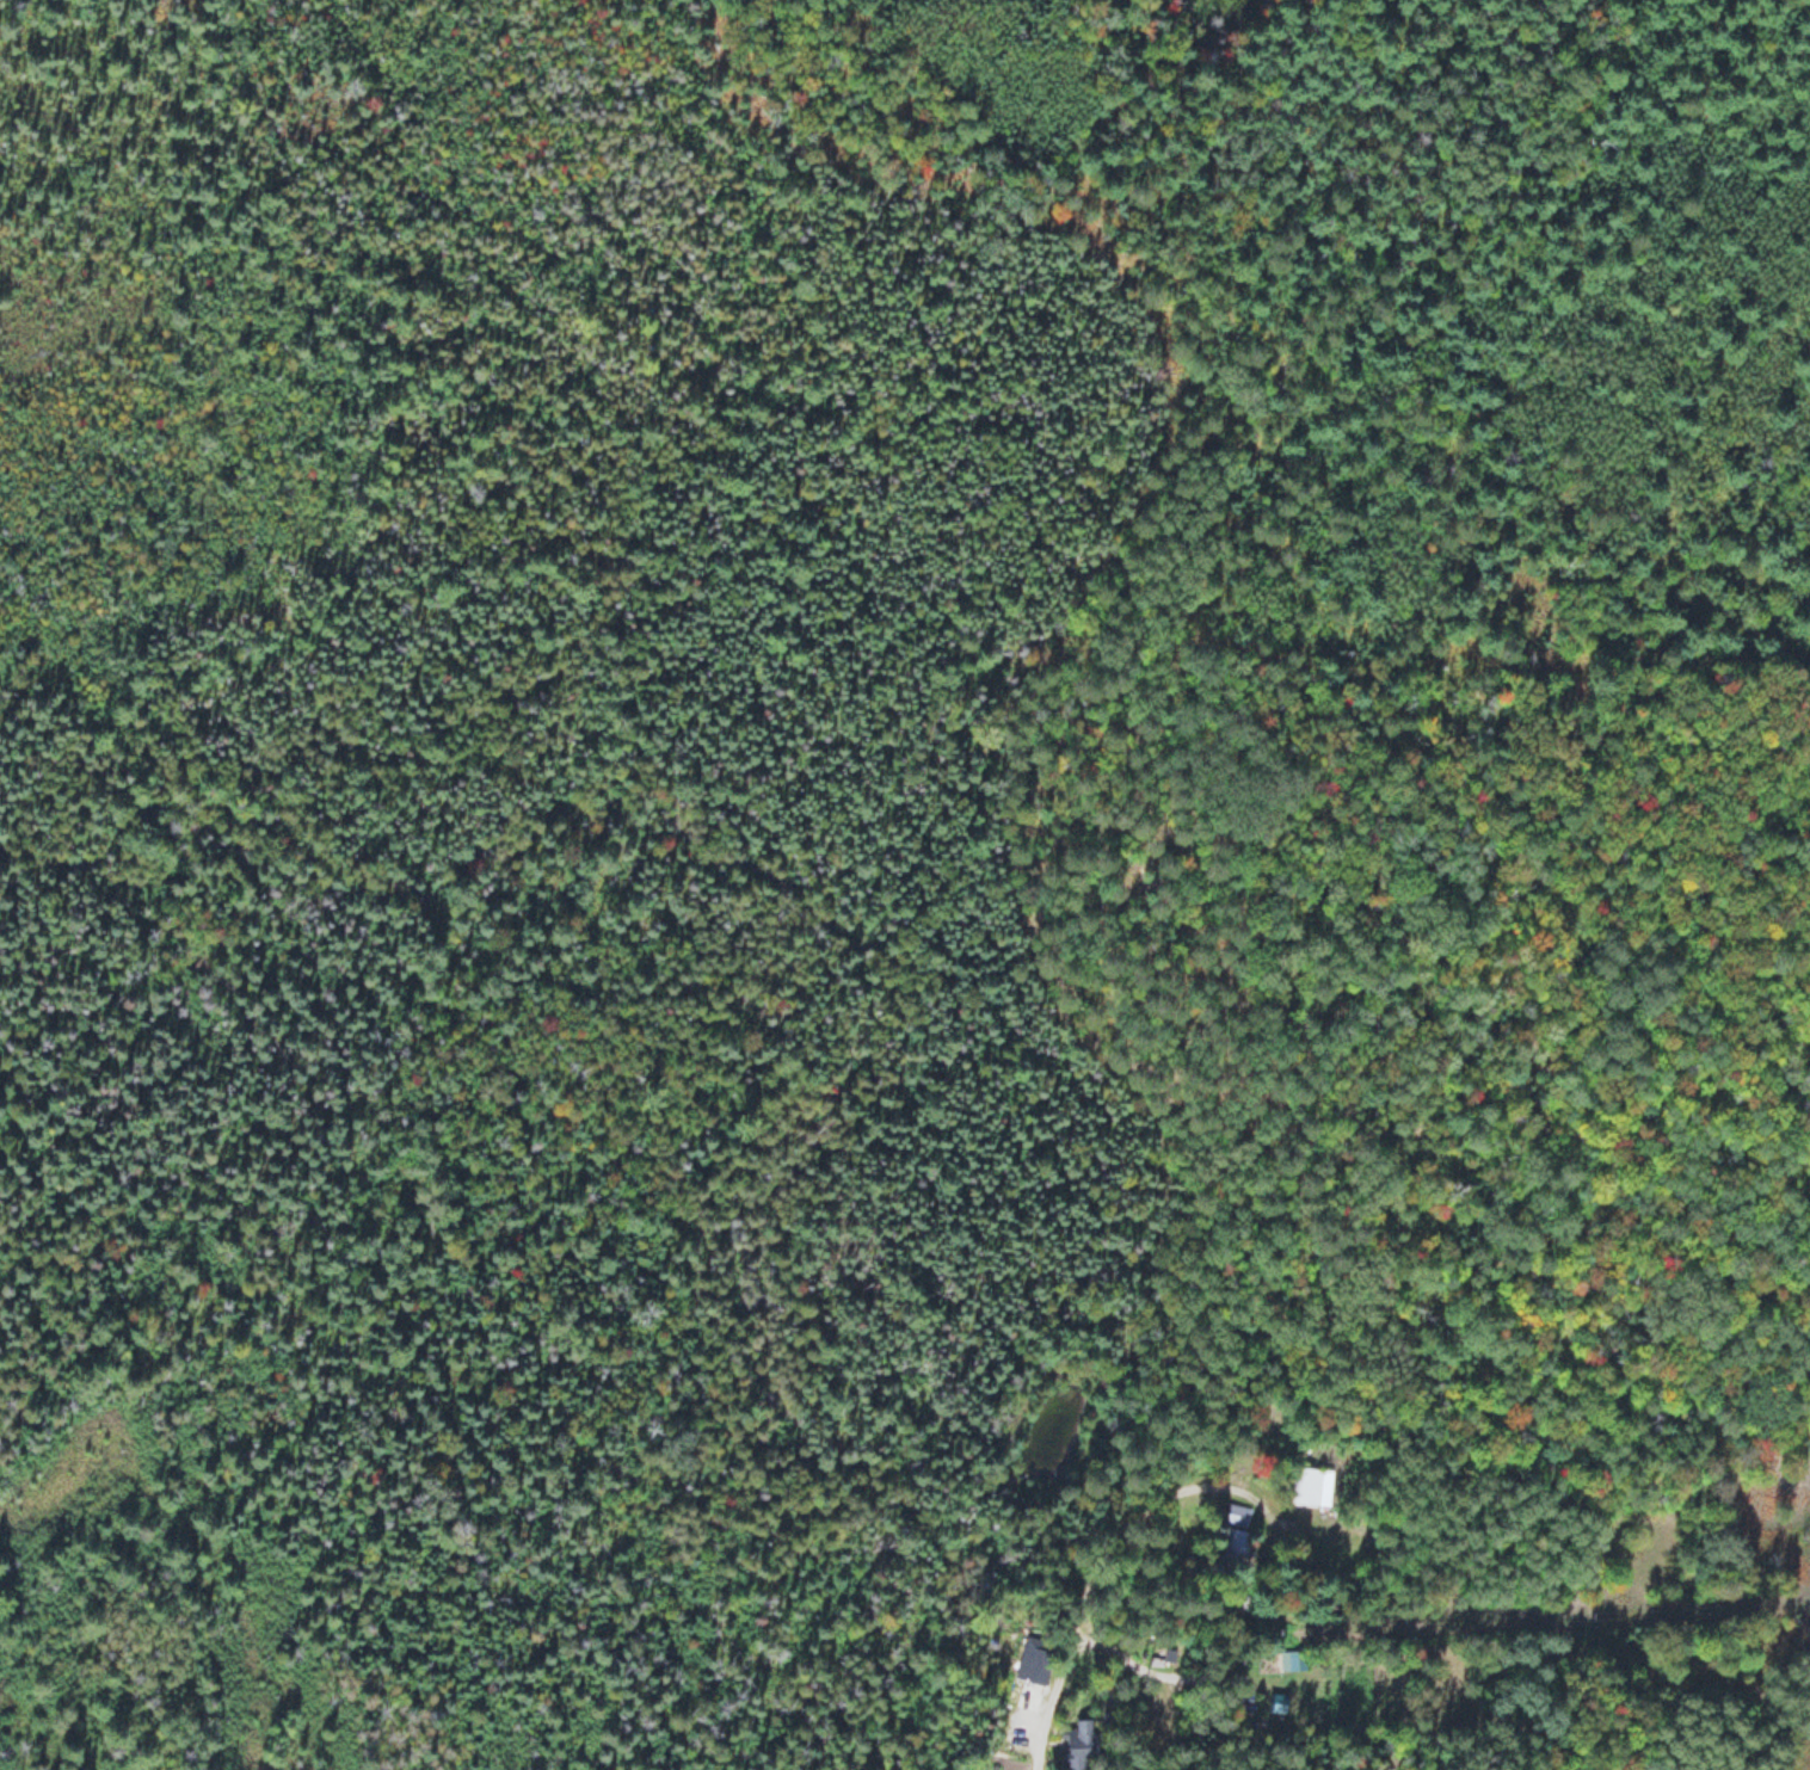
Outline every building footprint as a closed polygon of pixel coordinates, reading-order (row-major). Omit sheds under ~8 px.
[(1290,1504),(1329,1507),(1331,1471),(1292,1468),(1290,1504)] [(1253,1510),(1230,1505),(1219,1567),(1242,1571),(1253,1510)] [(1022,1681),(1044,1686),(1052,1653),(1031,1647),(1022,1681)] [(1069,1722),(1069,1769),(1099,1769),(1099,1722),(1069,1722)]
